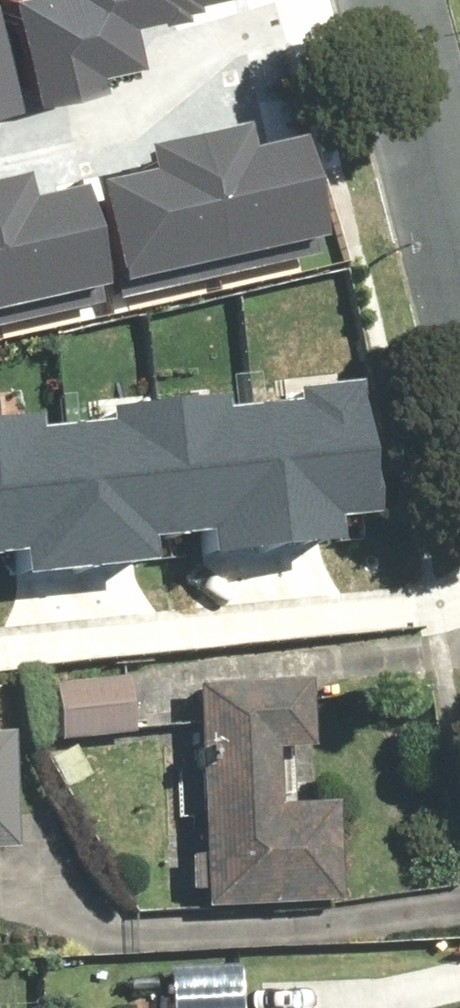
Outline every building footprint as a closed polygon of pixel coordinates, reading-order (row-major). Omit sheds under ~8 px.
[(45,102),(150,79),(138,26),(243,2),(243,0),(22,0),(45,102)] [(18,108),(0,29),(0,112),(18,108)] [(237,272),(340,249),(315,138),(267,148),(262,125),(207,137),(237,272)] [(107,183),(132,295),(237,272),(207,137),(151,149),(156,172),(107,183)] [(121,297),(97,186),(49,196),(44,173),(0,182),(0,238),(18,320),(121,297)] [(18,320),(0,238),(0,324),(18,320)] [(5,547),(7,568),(139,555),(137,534),(193,528),(195,551),(324,538),(322,516),(350,513),(337,383),(283,389),(284,399),(214,406),(213,396),(92,407),(94,419),(24,426),(23,414),(0,417),(0,547),(5,547)] [(54,686),(58,740),(129,735),(125,681),(54,686)] [(309,687),(199,687),(200,907),(336,906),(335,804),(278,804),(277,748),(309,748),(309,687)] [(0,740),(0,853),(9,853),(11,740),(0,740)]
